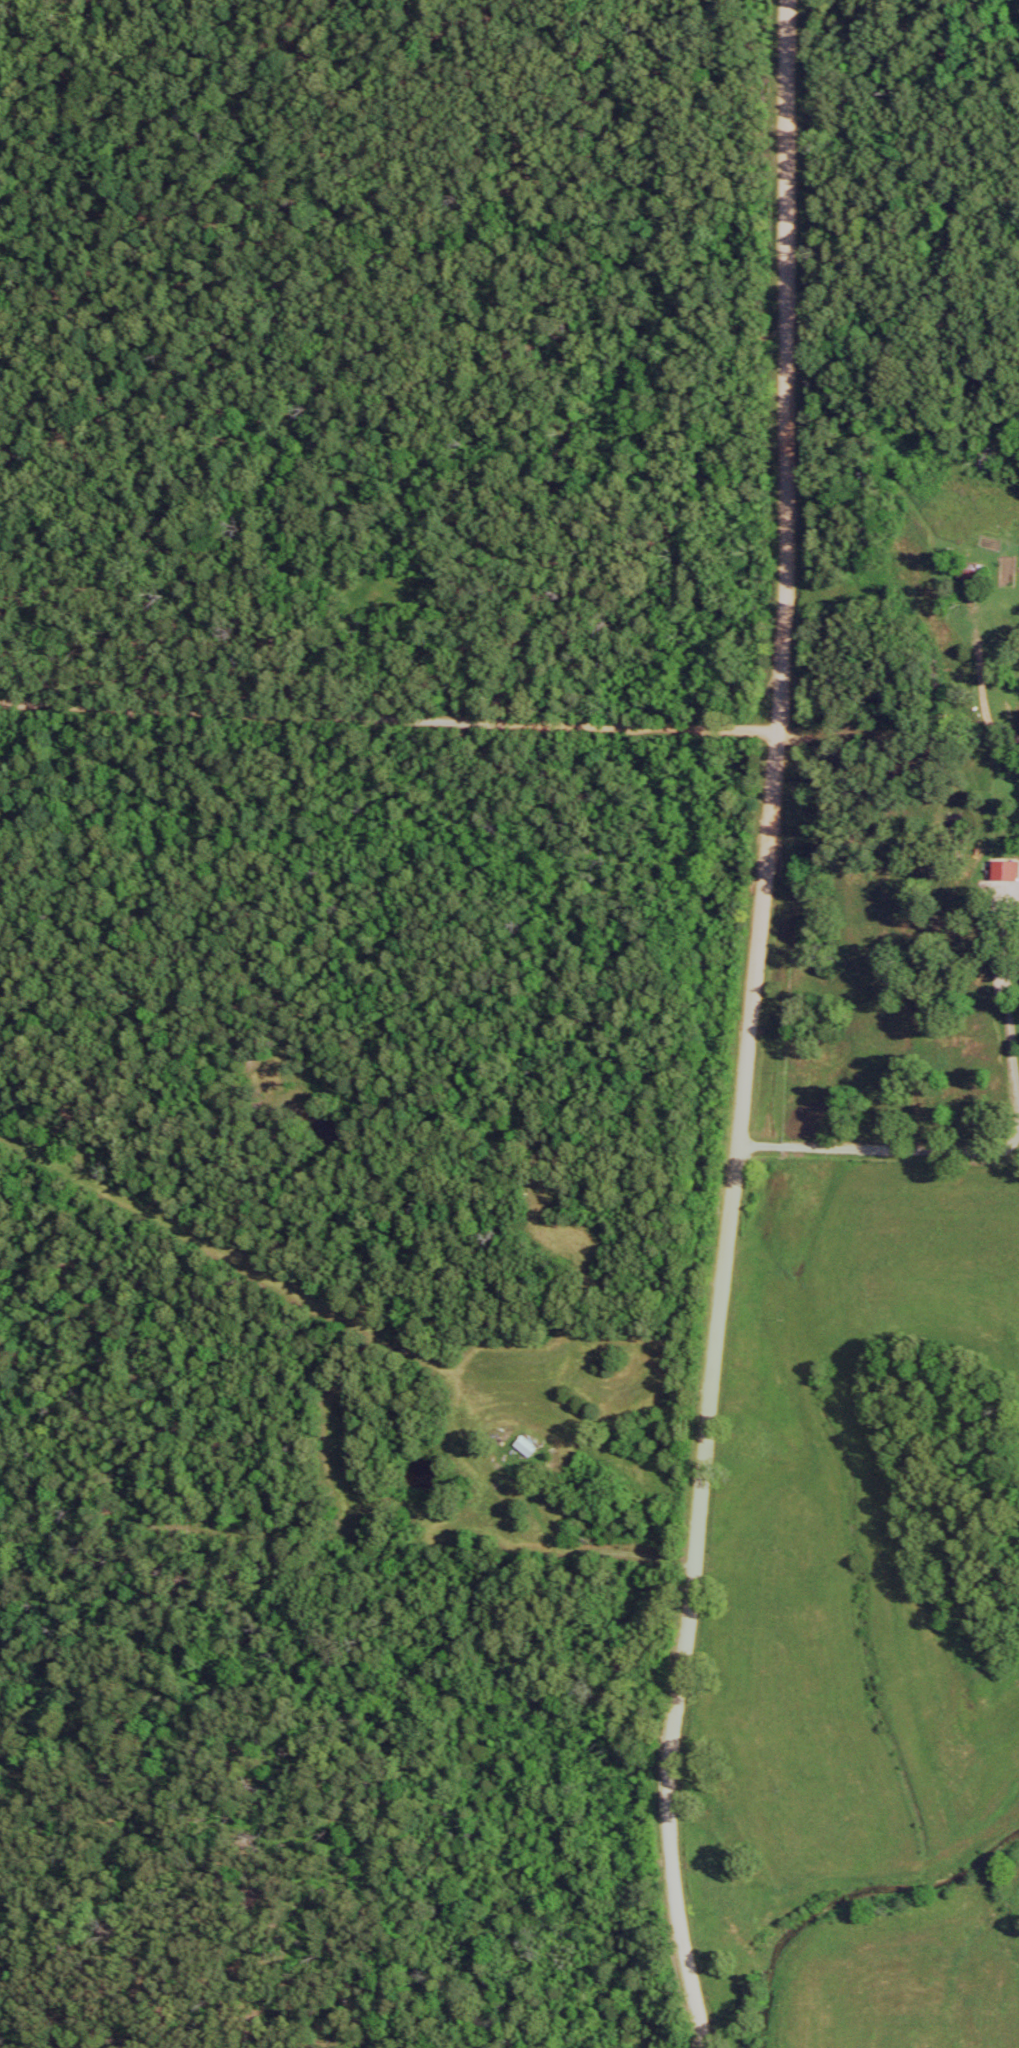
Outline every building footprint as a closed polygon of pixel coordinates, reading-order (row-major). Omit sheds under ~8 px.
[(971,594),(984,594),(984,568),(959,568),(959,583),(971,583),(971,594)] [(535,1449),(518,1439),(511,1452),(528,1462),(535,1449)]
